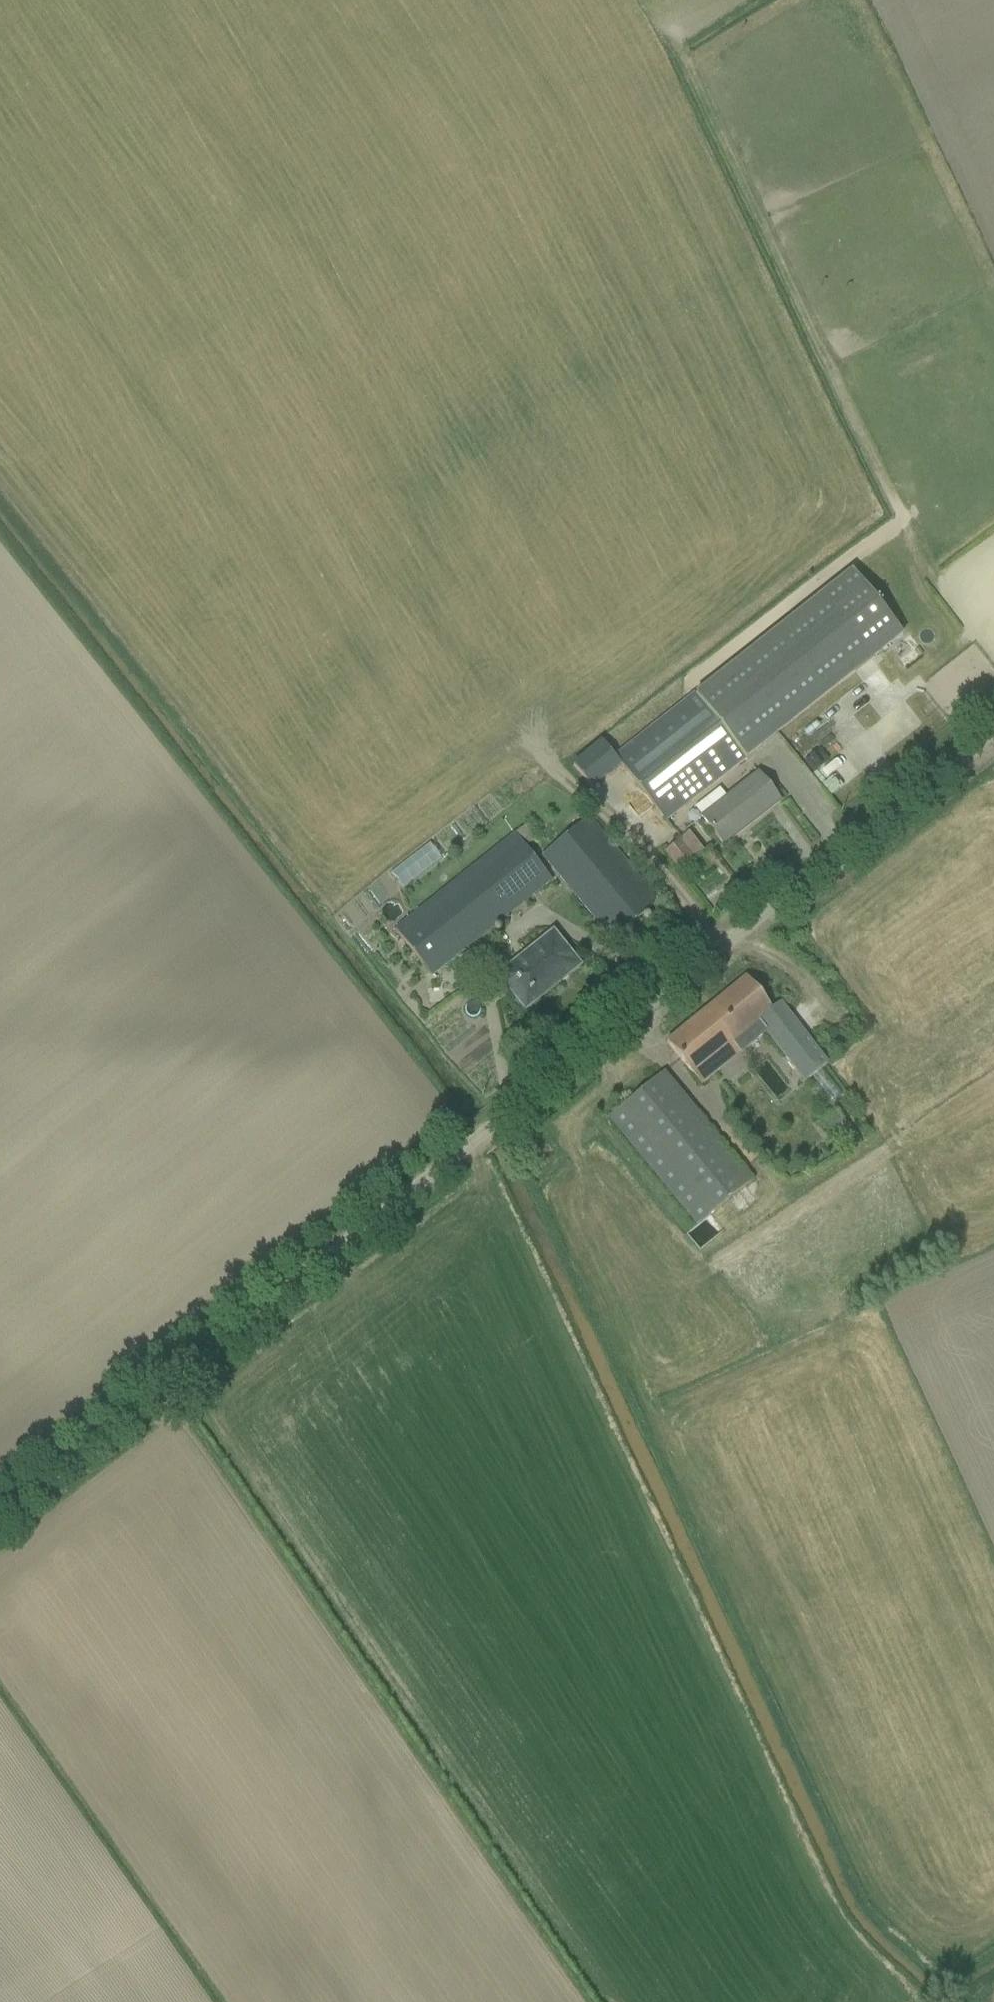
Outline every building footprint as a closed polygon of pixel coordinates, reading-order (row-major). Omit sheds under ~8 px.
[(823,598),(876,659),(906,632),(853,572),(823,598)] [(838,800),(859,781),(836,755),(815,774),(838,800)] [(723,852),(781,807),(756,774),(698,819),(723,852)] [(534,834),(401,931),(437,981),(569,885),(608,938),(624,926),(623,926),(634,918),(623,903),(629,898),(604,863),(608,860),(588,833),(552,859),(534,834)] [(691,877),(713,856),(695,838),(673,859),(691,877)] [(436,847),(399,879),(412,894),(449,863),(436,847)] [(400,880),(384,889),(391,903),(408,894),(400,880)] [(527,1017),(583,971),(552,934),(497,979),(527,1017)] [(700,1085),(780,1019),(746,979),(667,1045),(700,1085)] [(763,1186),(671,1078),(614,1126),(706,1234),(763,1186)]
